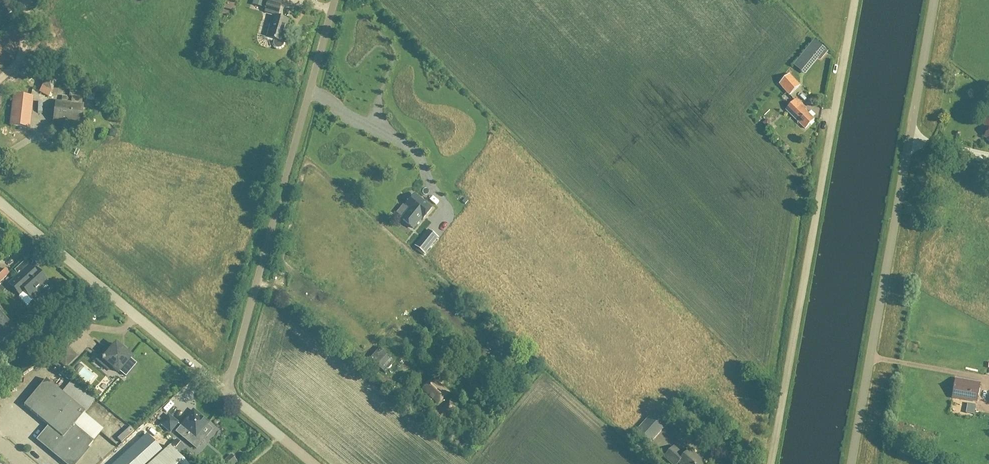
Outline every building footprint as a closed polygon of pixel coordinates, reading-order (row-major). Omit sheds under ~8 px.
[(7,15),(18,6),(13,0),(14,0),(0,0),(0,6),(7,15)] [(263,8),(265,0),(253,0),(252,5),(263,8)] [(278,15),(282,1),(278,0),(268,0),(265,12),(278,15)] [(273,16),(267,38),(274,40),(273,44),(274,46),(276,48),(278,49),(281,48),(283,46),(286,34),(284,34),(288,20),(273,16)] [(815,42),(796,66),(803,72),(817,55),(821,59),(827,52),(815,42)] [(56,82),(61,74),(52,70),(47,77),(41,87),(42,87),(39,93),(48,98),(51,92),(52,92),(57,83),(56,82)] [(789,96),(801,86),(790,75),(779,85),(789,96)] [(30,97),(14,95),(10,126),(27,128),(30,97)] [(56,101),(54,122),(81,125),(83,104),(82,104),(82,100),(81,98),(73,97),(72,99),(71,103),(66,103),(67,97),(62,97),(62,102),(56,101)] [(805,129),(814,120),(805,111),(807,110),(796,100),(786,110),(805,129)] [(424,219),(432,209),(415,195),(407,206),(411,209),(403,220),(414,229),(422,218),(424,219)] [(425,254),(438,238),(429,231),(416,246),(425,254)] [(35,270),(33,272),(28,267),(9,284),(19,295),(25,290),(31,296),(46,282),(35,270)] [(16,331),(0,313),(0,345),(16,331)] [(490,346),(500,355),(506,347),(497,338),(490,346)] [(131,358),(116,345),(104,358),(102,359),(102,362),(105,361),(118,373),(120,371),(126,376),(136,364),(130,359),(131,358)] [(380,348),(369,360),(385,374),(395,362),(380,348)] [(69,353),(61,361),(65,366),(73,358),(69,353)] [(438,403),(448,393),(434,379),(424,389),(438,403)] [(977,402),(980,384),(956,379),(952,398),(977,402)] [(72,402),(46,380),(24,406),(50,428),(39,441),(67,463),(75,463),(93,442),(74,425),(85,413),(72,402)] [(686,403),(681,399),(674,407),(679,411),(686,403)] [(440,427),(457,409),(451,403),(439,416),(432,409),(427,415),(440,427)] [(181,427),(176,432),(196,449),(207,437),(201,433),(209,423),(197,413),(193,411),(190,415),(180,426),(181,427)] [(652,415),(636,432),(650,444),(665,427),(652,415)] [(161,424),(170,432),(177,423),(168,416),(161,424)] [(113,426),(122,431),(126,424),(117,419),(113,426)] [(115,463),(185,463),(170,447),(163,453),(147,435),(115,463)] [(664,458),(671,463),(678,463),(679,463),(703,463),(697,459),(698,458),(690,450),(684,457),(673,448),(664,458)]
